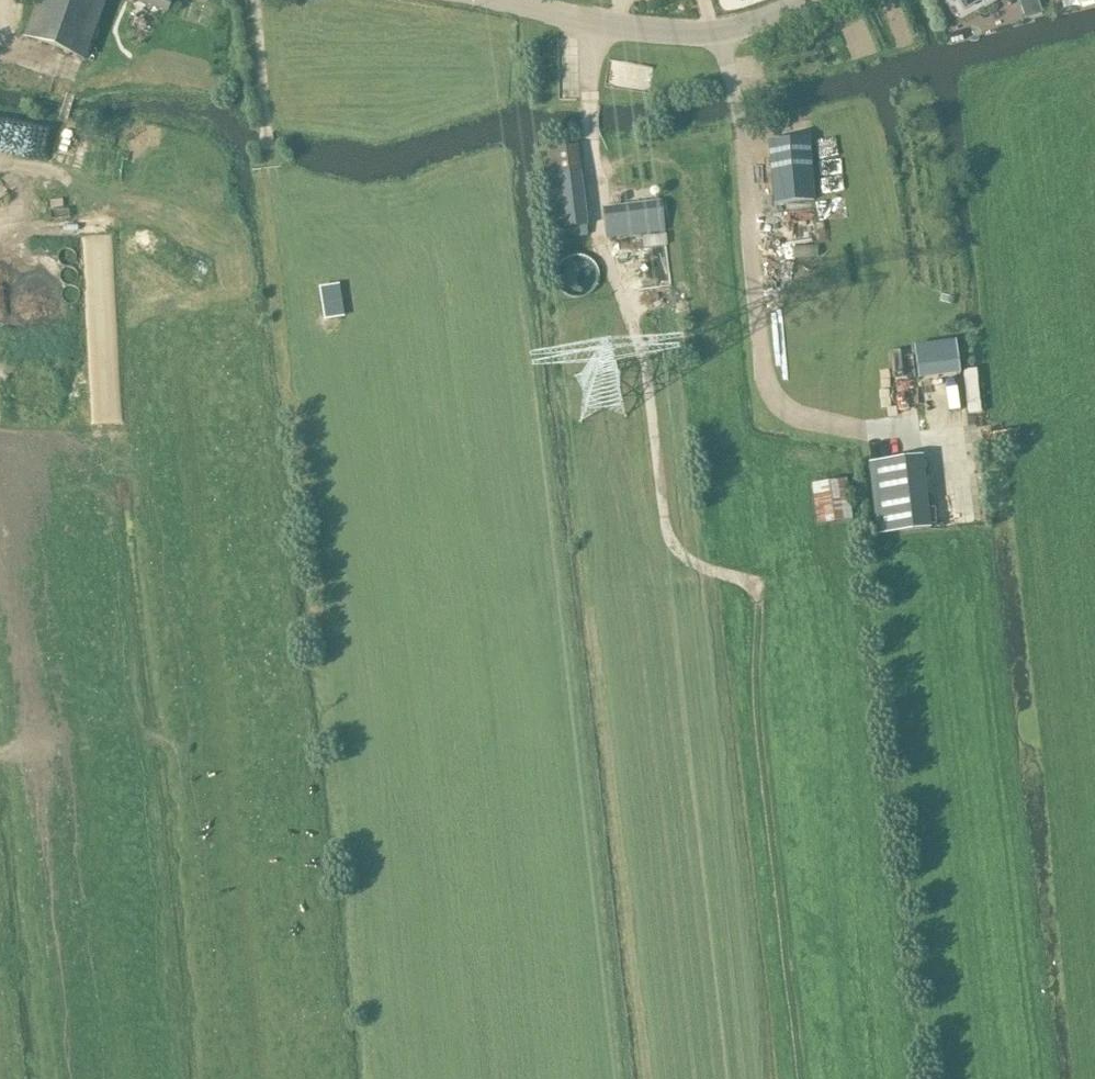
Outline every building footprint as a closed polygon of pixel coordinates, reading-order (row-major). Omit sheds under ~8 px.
[(23,37),(84,59),(105,0),(36,0),(23,37)] [(143,2),(168,11),(172,0),(144,0),(143,2)] [(964,10),(979,1),(979,0),(958,0),(964,10)] [(774,202),(813,199),(808,138),(769,141),(774,202)] [(607,237),(664,230),(661,200),(603,207),(607,237)] [(339,283),(319,286),(324,319),(344,316),(339,283)] [(924,452),(868,459),(878,531),(932,523),(924,452)] [(846,480),(812,485),(818,524),(852,520),(846,480)]
